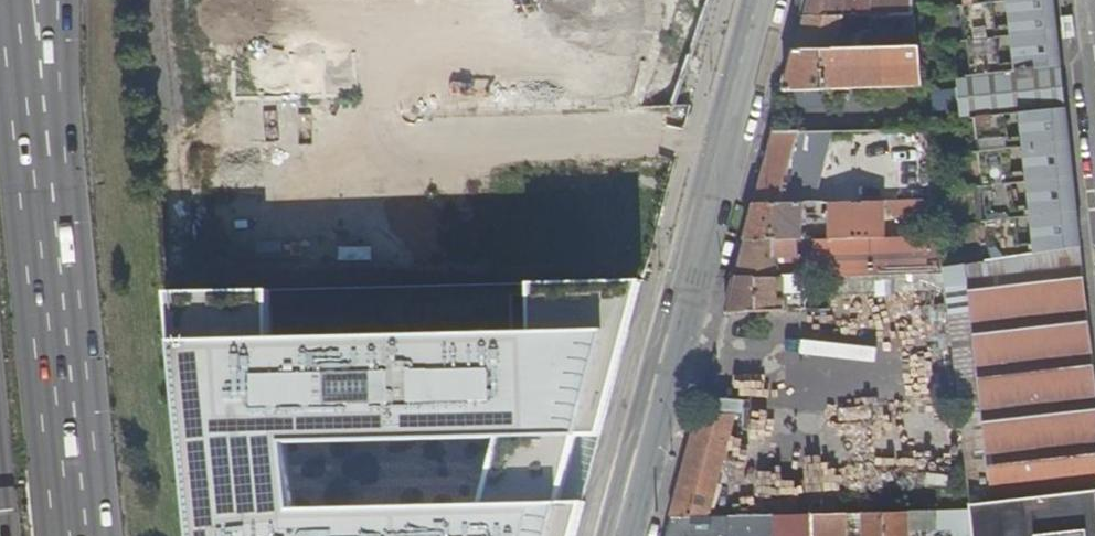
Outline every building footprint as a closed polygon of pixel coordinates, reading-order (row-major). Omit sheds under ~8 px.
[(916,15),(914,0),(811,0),(806,17),(849,16),(870,16),(916,15)] [(965,5),(960,5),(960,6),(965,6),(969,39),(963,40),(963,41),(969,40),(972,74),(967,74),(967,75),(1017,70),(1019,78),(1035,76),(1034,68),(1062,65),(1055,0),(965,0),(965,5)] [(567,13),(530,11),(530,24),(566,26),(567,13)] [(861,49),(919,47),(916,15),(870,16),(870,32),(861,32),(861,49)] [(806,17),(797,51),(850,49),(853,36),(839,32),(843,22),(848,22),(849,16),(806,17)] [(797,51),(787,91),(924,85),(919,47),(861,49),(850,49),(797,51)] [(1004,103),(1001,81),(956,86),(958,108),(1004,103)] [(986,263),(1081,245),(1067,106),(971,116),(971,118),(977,117),(981,151),(975,152),(975,153),(981,152),(984,186),(978,187),(978,188),(984,187),(988,221),(982,222),(982,223),(988,222),(992,261),(986,262),(986,263)] [(937,200),(928,128),(776,133),(770,155),(757,204),(803,203),(818,202),(824,202),(937,200)] [(831,202),(830,239),(884,238),(885,208),(891,208),(891,212),(938,214),(937,200),(831,202)] [(751,224),(747,241),(802,239),(803,203),(757,204),(751,224)] [(747,241),(737,279),(779,277),(785,277),(811,277),(831,276),(875,275),(921,274),(945,273),(944,268),(941,236),(884,238),(830,239),(802,239),(747,241)] [(972,503),(1094,490),(1094,365),(1081,245),(986,263),(964,267),(944,268),(945,273),(948,305),(950,328),(961,409),(972,503)] [(737,279),(728,312),(779,312),(779,277),(737,279)] [(785,277),(785,310),(812,309),(811,277),(785,277)] [(171,340),(193,535),(576,535),(584,502),(294,512),(286,443),(600,434),(634,333),(171,340)] [(711,516),(738,414),(701,415),(674,517),(711,516)] [(776,502),(780,470),(754,466),(749,498),(776,502)] [(793,481),(793,499),(838,497),(837,480),(793,481)] [(976,535),(1094,535),(1094,490),(972,503),(973,510),(976,535)] [(669,535),(909,535),(908,530),(938,529),(937,510),(711,516),(674,517),(669,535)]
